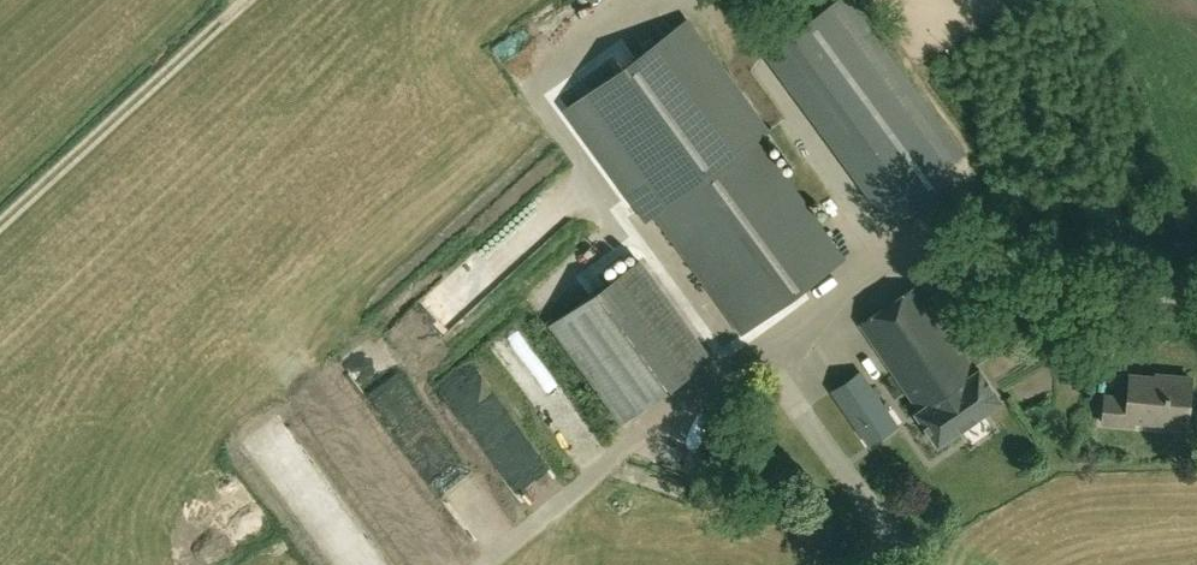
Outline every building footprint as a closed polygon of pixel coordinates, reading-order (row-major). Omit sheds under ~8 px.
[(830,6),(770,50),(895,221),(955,177),(830,6)] [(843,258),(755,136),(763,130),(684,20),(567,105),(646,215),(655,208),(743,331),(843,258)] [(548,323),(619,420),(707,356),(637,259),(548,323)] [(919,410),(916,413),(938,446),(1002,402),(980,370),(976,373),(972,368),(992,355),(981,339),(962,352),(917,286),(861,323),(919,410)] [(862,368),(811,405),(853,463),(904,426),(862,368)] [(500,386),(484,370),(452,400),(476,426),(499,405),(490,395),(500,386)] [(1158,413),(1188,416),(1191,377),(1168,375),(1167,378),(1130,375),(1128,397),(1104,395),(1102,422),(1134,425),(1135,417),(1158,419),(1158,413)] [(370,399),(443,474),(455,463),(445,452),(459,438),(435,412),(431,416),(393,377),(370,399)] [(780,408),(782,395),(758,391),(756,403),(780,408)] [(350,437),(355,461),(375,457),(365,398),(322,405),(328,440),(350,437)] [(292,500),(307,491),(315,505),(337,491),(293,418),(255,441),(292,500)]
